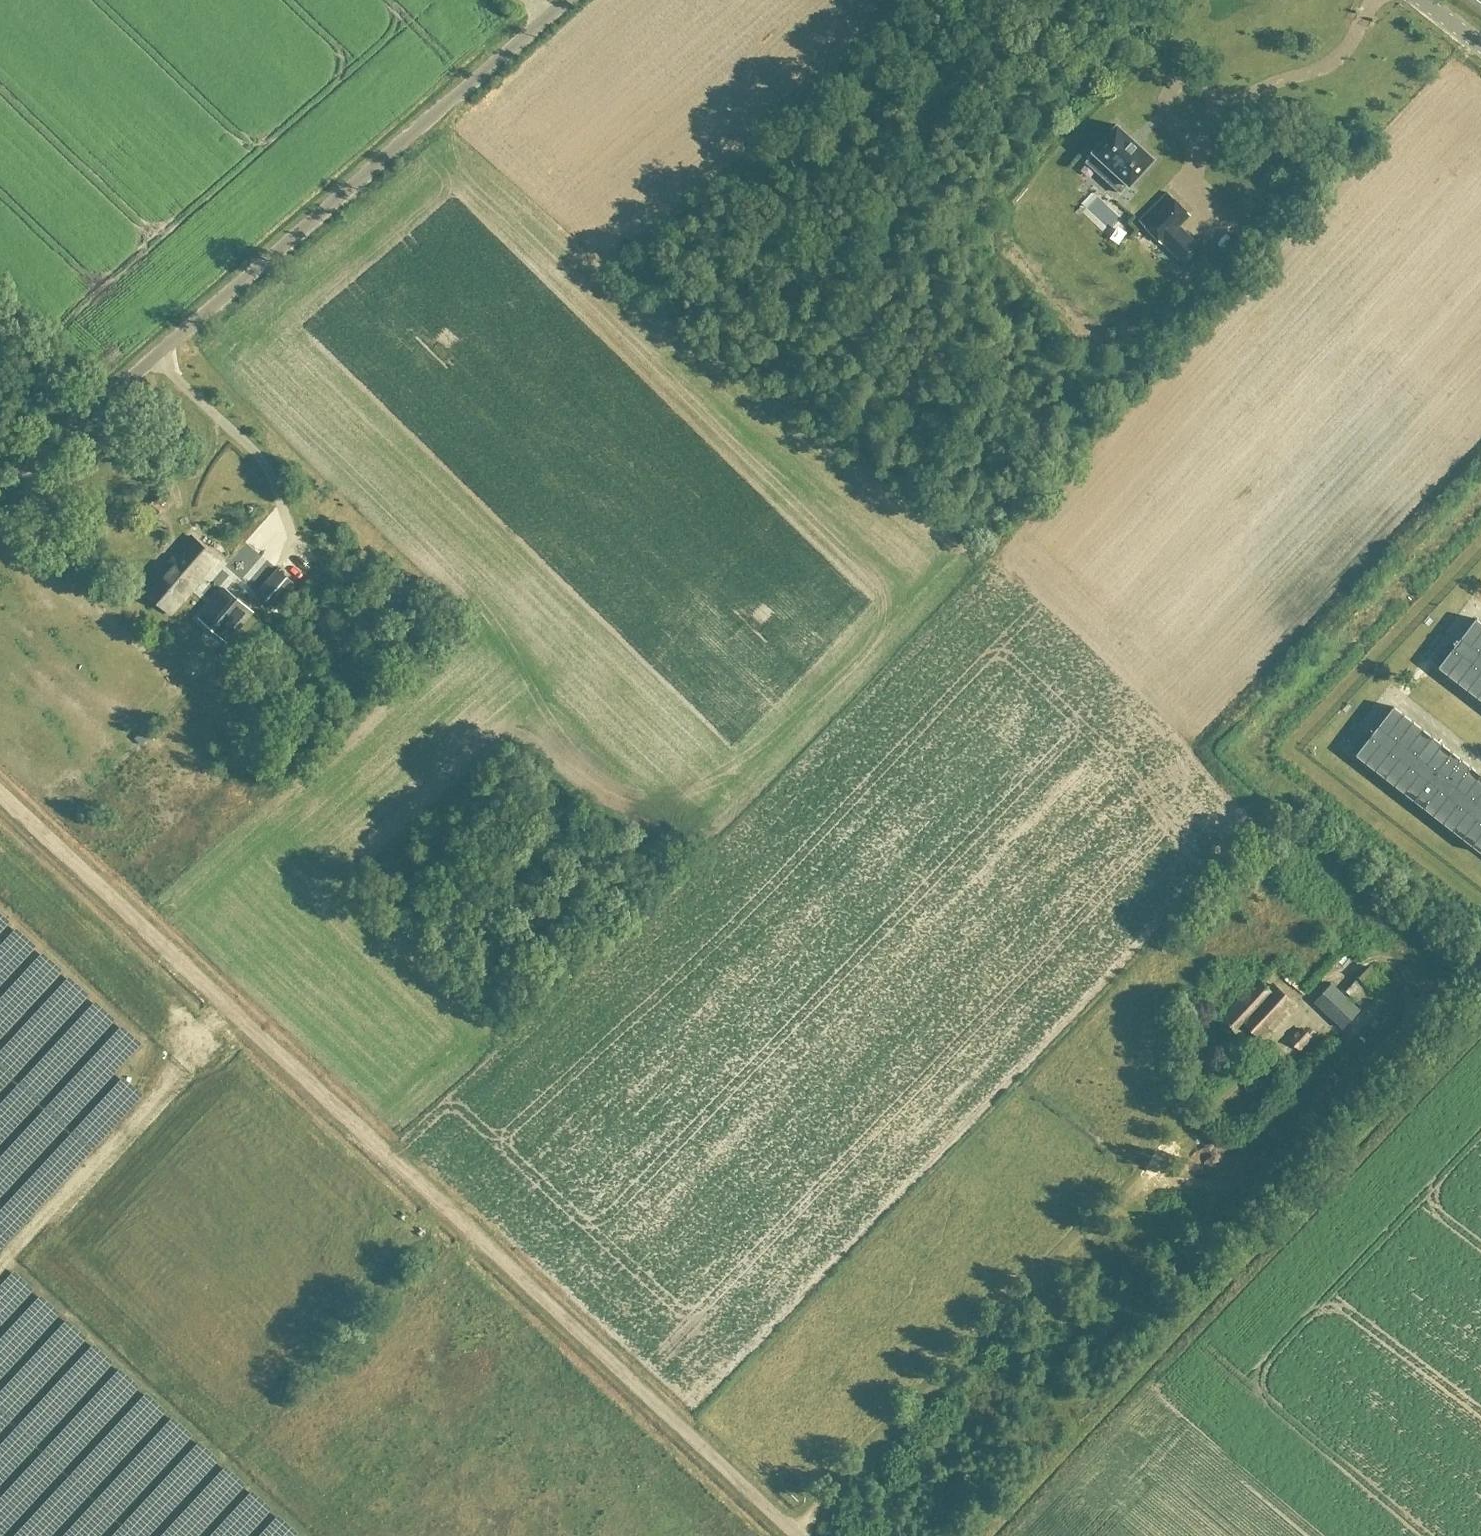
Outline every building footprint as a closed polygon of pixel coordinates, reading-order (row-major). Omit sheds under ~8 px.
[(1152,162),(1154,161),(1152,159),(1152,160),(1139,148),(1140,148),(1131,139),(1130,140),(1118,128),(1116,126),(1115,128),(1093,152),(1091,154),(1093,155),(1119,178),(1111,187),(1120,195),(1127,187),(1129,188),(1131,186),(1130,186),(1152,162)] [(1161,243),(1179,260),(1194,245),(1177,227),(1189,216),(1172,199),(1143,227),(1160,244),(1161,243)] [(1187,268),(1202,253),(1194,245),(1179,260),(1187,268)] [(157,517),(163,509),(154,502),(147,510),(157,517)] [(189,583),(195,588),(218,561),(191,538),(168,564),(189,582),(189,583)] [(170,616),(195,588),(189,583),(189,582),(168,564),(143,593),(170,616)] [(277,570),(256,595),(274,610),(295,586),(277,570)] [(223,640),(249,610),(225,589),(199,620),(223,640)] [(1476,620),(1438,669),(1480,702),(1480,624),(1476,620)] [(1393,708),(1355,757),(1480,855),(1480,777),(1393,708)] [(1262,1041),(1294,1006),(1272,986),(1268,991),(1257,981),(1221,1021),(1237,1035),(1246,1026),(1262,1041)] [(1342,1031),(1360,1012),(1331,985),(1313,1004),(1342,1031)] [(1299,1051),(1311,1037),(1302,1029),(1290,1042),(1299,1051)]
